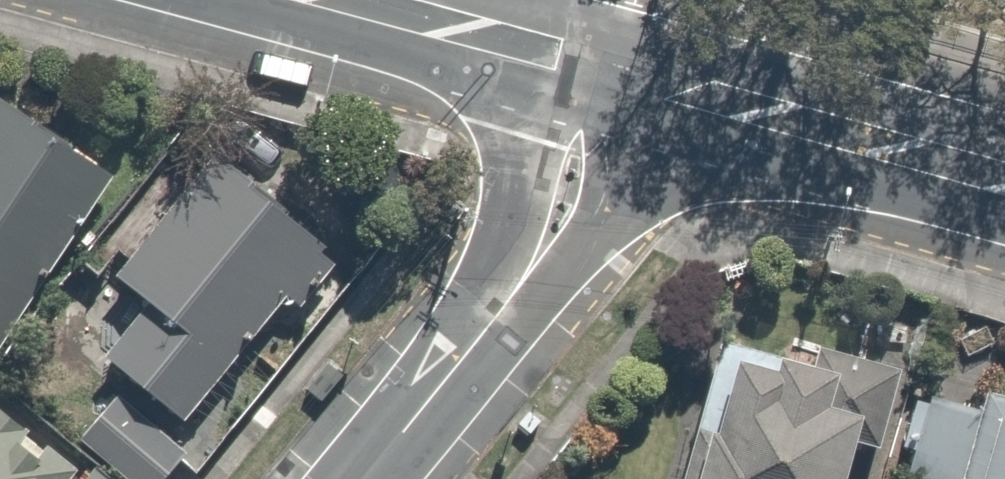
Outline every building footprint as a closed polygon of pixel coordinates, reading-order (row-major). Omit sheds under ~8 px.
[(14,352),(121,177),(17,114),(0,143),(0,343),(14,352)] [(219,156),(119,282),(154,309),(106,370),(186,434),(248,356),(270,374),(369,250),(302,197),(290,212),(219,156)] [(827,354),(822,373),(731,351),(721,394),(740,399),(721,478),(872,478),(878,453),(890,456),(910,374),(827,354)] [(1001,401),(992,430),(937,412),(915,478),(1004,478),(1004,402),(1001,401)] [(120,437),(87,477),(0,406),(0,478),(170,478),(120,437)]
